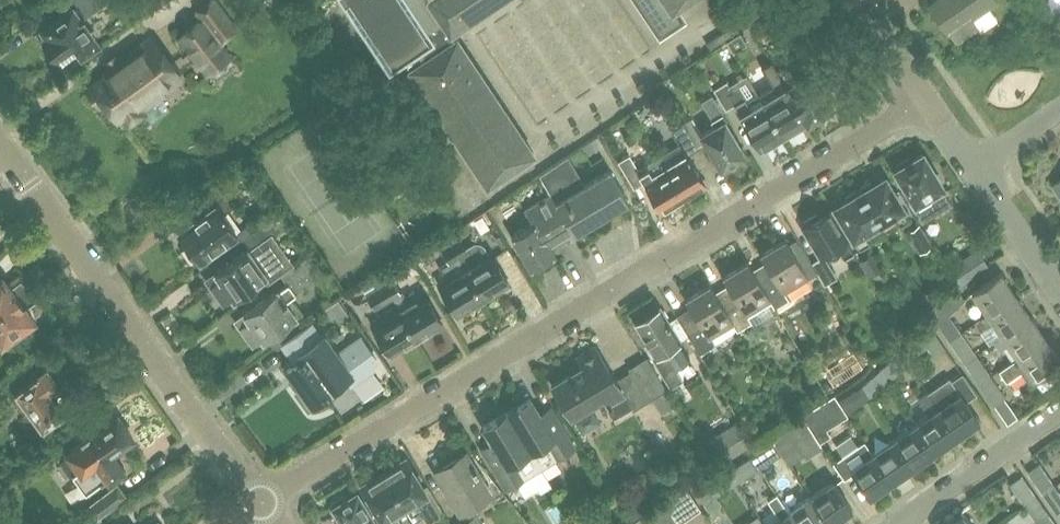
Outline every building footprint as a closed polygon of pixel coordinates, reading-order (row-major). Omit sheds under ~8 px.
[(68,49),(75,44),(81,52),(95,41),(80,20),(103,3),(101,0),(72,0),(76,6),(44,29),(49,35),(43,39),(56,58),(68,49)] [(221,42),(239,28),(217,0),(211,0),(197,11),(203,18),(180,36),(208,73),(231,55),(221,42)] [(388,69),(404,59),(409,68),(487,184),(534,152),(457,36),(456,37),(451,30),(496,0),(342,0),(388,69)] [(660,27),(679,14),(674,6),(683,0),(642,0),(660,27)] [(931,5),(951,33),(953,32),(958,39),(961,40),(977,29),(978,25),(973,18),(999,0),(938,0),(931,5)] [(734,24),(706,42),(711,50),(726,41),(733,52),(747,44),(740,32),(734,24)] [(105,100),(118,119),(120,117),(127,127),(141,116),(144,120),(185,89),(147,38),(106,68),(108,72),(88,87),(91,91),(88,92),(95,101),(97,100),(100,103),(105,100)] [(796,125),(806,119),(776,69),(777,68),(772,60),(761,67),(772,85),(758,93),(763,102),(764,102),(783,133),(784,132),(787,133),(792,132),(795,129),(796,125)] [(776,69),(806,119),(808,121),(831,106),(833,104),(834,102),(834,99),(834,97),(833,96),(832,94),(830,92),(829,92),(827,91),(825,91),(823,92),(821,92),(810,74),(797,81),(786,63),(777,68),(776,69)] [(783,133),(764,102),(763,102),(758,93),(746,100),(738,87),(733,90),(727,80),(714,88),(726,109),(734,104),(760,147),(763,145),(766,146),(770,144),(774,142),(774,138),(783,133)] [(705,139),(706,142),(721,167),(723,165),(728,168),(732,166),(735,163),(735,158),(744,153),(738,142),(740,141),(712,93),(702,99),(717,123),(714,124),(718,131),(705,139)] [(692,118),(683,123),(697,148),(706,142),(705,139),(692,118)] [(664,165),(665,165),(683,196),(706,182),(694,163),(688,153),(697,148),(683,123),(673,129),(682,143),(659,156),(664,165)] [(628,200),(617,181),(609,169),(586,183),(569,154),(540,173),(551,193),(524,209),(533,223),(511,235),(531,268),(555,254),(551,246),(628,200)] [(630,154),(619,160),(633,185),(643,180),(660,209),(683,196),(665,165),(653,172),(648,162),(638,168),(630,154)] [(908,157),(896,164),(898,168),(896,169),(907,188),(915,201),(925,218),(940,210),(952,203),(934,172),(923,154),(910,161),(908,157)] [(233,205),(227,195),(244,183),(234,170),(207,189),(216,204),(192,222),(190,219),(177,228),(188,242),(184,245),(196,262),(237,232),(238,232),(237,230),(223,212),(233,205)] [(871,181),(857,189),(878,223),(893,213),(900,223),(910,217),(896,195),(885,176),(873,184),(871,181)] [(847,199),(835,207),(859,247),(869,241),(863,232),(878,223),(857,189),(846,197),(847,199)] [(854,251),(840,229),(829,210),(818,216),(817,214),(805,221),(806,224),(804,225),(814,241),(822,254),(810,261),(825,284),(838,277),(824,253),(837,246),(843,257),(854,251)] [(246,251),(246,250),(217,270),(222,278),(216,282),(229,300),(235,295),(236,297),(265,277),(254,261),(271,249),(264,239),(279,229),(272,218),(258,228),(243,238),(250,248),(246,251)] [(243,238),(258,228),(252,220),(237,230),(238,232),(237,232),(241,239),(243,238)] [(932,244),(920,225),(911,231),(922,250),(932,244)] [(770,300),(775,308),(789,299),(785,291),(808,277),(785,237),(760,252),(767,264),(754,272),(770,300)] [(474,244),(466,249),(460,239),(452,244),(465,268),(485,300),(501,290),(499,287),(509,282),(491,253),(488,254),(484,246),(479,244),(474,244)] [(485,300),(465,268),(452,244),(443,250),(450,262),(442,266),(449,278),(440,284),(457,313),(466,307),(468,310),(485,300)] [(987,265),(977,250),(948,270),(958,285),(987,265)] [(881,268),(872,252),(859,260),(868,275),(872,274),(872,273),(881,268)] [(283,274),(289,282),(276,292),(275,291),(246,311),(252,319),(245,323),(258,341),(264,336),(266,338),(301,313),(290,297),(323,273),(310,254),(283,274)] [(754,272),(747,259),(722,274),(729,287),(717,294),(716,295),(733,322),(737,330),(752,321),(747,314),(770,300),(754,272)] [(1000,271),(971,291),(987,314),(1016,294),(1000,271)] [(425,293),(409,302),(390,274),(381,280),(418,341),(435,331),(433,328),(442,322),(425,293)] [(34,319),(26,308),(37,299),(21,278),(19,275),(8,283),(2,275),(0,277),(0,339),(2,342),(34,319)] [(402,351),(418,341),(381,280),(368,288),(386,317),(373,324),(390,353),(400,347),(402,351)] [(716,295),(717,294),(710,282),(685,297),(692,309),(678,317),(700,353),(714,344),(710,336),(733,322),(716,295)] [(956,289),(930,313),(949,340),(960,332),(948,315),(965,300),(956,289)] [(987,314),(980,319),(986,328),(993,323),(1002,335),(1030,315),(1016,294),(987,314)] [(647,340),(644,342),(670,386),(683,378),(673,362),(687,353),(679,340),(680,339),(679,338),(660,306),(657,308),(655,306),(646,311),(646,315),(635,321),(647,340)] [(1002,335),(995,340),(1001,350),(1008,345),(1017,357),(1045,337),(1030,315),(1002,335)] [(296,362),(287,369),(301,388),(296,391),(308,409),(318,402),(317,401),(339,385),(338,384),(348,377),(352,383),(373,367),(370,363),(377,358),(366,343),(360,347),(356,340),(337,354),(324,335),(321,337),(312,323),(283,344),(296,362)] [(930,325),(900,352),(908,362),(927,345),(934,356),(945,348),(930,325)] [(960,332),(949,340),(964,361),(975,353),(960,332)] [(1000,369),(1008,381),(1025,369),(1032,379),(1059,360),(1059,358),(1045,337),(1017,357),(1000,369)] [(615,379),(606,364),(595,345),(578,355),(584,365),(552,384),(569,413),(601,394),(613,414),(629,404),(631,408),(666,388),(647,354),(628,365),(630,369),(615,379)] [(900,352),(881,370),(889,380),(908,362),(900,352)] [(975,353),(964,361),(979,384),(990,376),(975,353)] [(49,393),(59,385),(47,368),(16,391),(18,394),(14,397),(23,410),(28,406),(43,428),(64,413),(49,393)] [(881,370),(861,388),(869,398),(889,380),(881,370)] [(990,376),(979,384),(994,405),(1005,397),(990,376)] [(937,408),(957,437),(980,421),(950,378),(928,393),(937,408)] [(861,388),(838,402),(845,413),(869,398),(861,388)] [(937,408),(928,393),(921,398),(930,412),(915,423),(935,452),(957,437),(937,408)] [(506,412),(540,468),(575,447),(555,414),(544,421),(530,398),(506,412)] [(820,441),(830,435),(812,407),(802,414),(820,441)] [(506,488),(540,468),(506,412),(483,426),(497,449),(486,456),(498,477),(499,476),(506,488)] [(786,434),(774,442),(781,454),(804,439),(809,447),(820,441),(802,414),(782,427),(786,434)] [(109,478),(110,479),(124,469),(112,453),(134,438),(117,415),(75,445),(76,447),(68,452),(81,470),(75,475),(88,493),(109,478)] [(915,423),(894,438),(914,466),(935,452),(915,423)] [(707,444),(718,463),(753,442),(742,424),(707,444)] [(894,438),(873,452),(893,481),(914,466),(894,438)] [(870,496),(893,481),(873,452),(865,441),(859,445),(866,456),(850,467),(870,496)] [(774,442),(752,456),(759,467),(781,454),(774,442)] [(478,473),(467,454),(437,472),(459,509),(461,508),(468,519),(460,523),(482,523),(476,514),(474,515),(467,504),(489,491),(478,473)] [(752,456),(730,469),(737,481),(759,467),(752,456)] [(385,473),(405,506),(413,520),(423,514),(428,521),(440,514),(427,493),(427,492),(419,479),(407,460),(385,473)] [(1040,463),(1028,471),(1043,492),(1054,484),(1040,463)] [(730,469),(697,490),(709,510),(721,503),(716,495),(737,481),(730,469)] [(362,487),(385,523),(402,523),(394,512),(405,506),(385,473),(362,487)] [(1022,476),(1011,483),(1025,504),(1036,497),(1022,476)] [(832,480),(810,495),(830,523),(852,509),(832,480)] [(98,518),(101,516),(129,495),(119,483),(89,505),(98,518)] [(1043,492),(1058,514),(1059,513),(1059,492),(1054,484),(1043,492)] [(686,486),(674,493),(689,515),(700,507),(686,486)] [(368,509),(357,490),(345,497),(344,495),(331,502),(340,517),(338,518),(341,522),(338,523),(377,523),(368,509)] [(768,523),(799,523),(789,510),(776,492),(768,498),(780,516),(768,523)] [(674,493),(663,501),(677,523),(689,515),(674,493)] [(789,510),(799,523),(830,523),(810,495),(789,510)] [(1025,504),(1039,523),(1044,523),(1052,519),(1036,497),(1025,504)] [(624,509),(632,520),(643,512),(636,501),(624,509)] [(651,509),(660,523),(676,523),(677,523),(663,501),(651,509)] [(639,517),(643,523),(660,523),(651,509),(639,517)] [(965,514),(950,523),(972,523),(965,514)]
